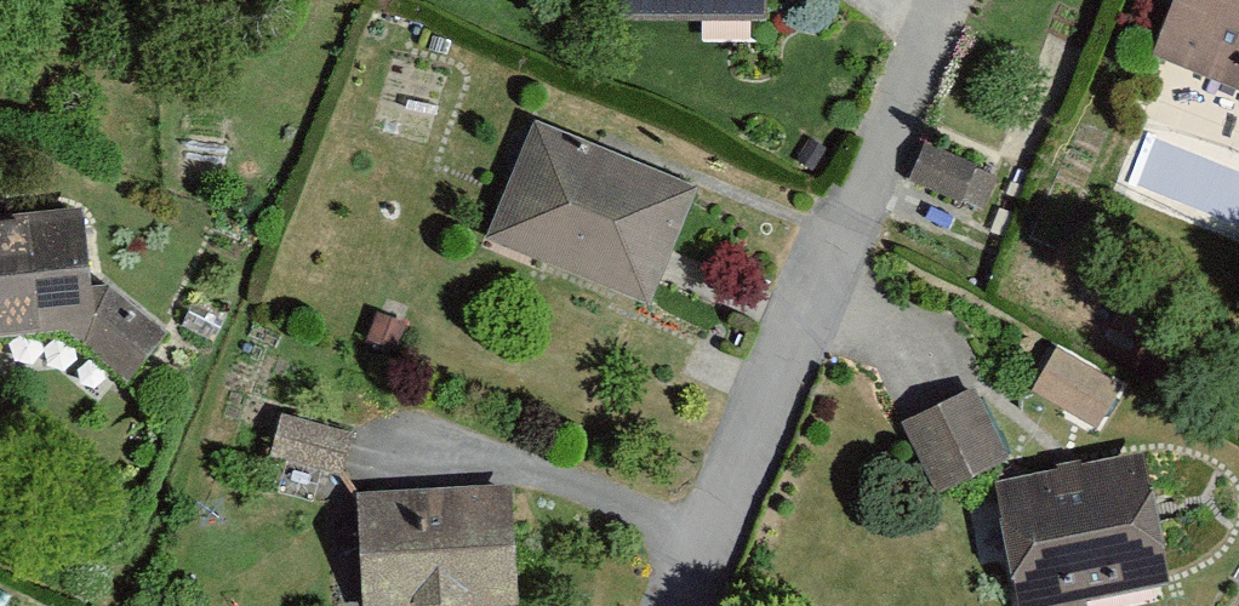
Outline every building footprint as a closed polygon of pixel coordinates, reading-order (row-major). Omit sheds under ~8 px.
[(602,23),(756,22),(756,0),(602,0),(602,23)] [(1146,66),(1238,103),(1238,0),(1173,0),(1146,66)] [(692,192),(523,125),(473,251),(642,318),(692,192)] [(0,223),(0,346),(53,341),(109,386),(152,333),(80,275),(74,215),(0,223)] [(1115,396),(1047,356),(1023,396),(1091,436),(1115,396)] [(996,461),(964,396),(900,427),(931,492),(996,461)] [(345,440),(274,421),(263,463),(333,482),(345,440)] [(1135,459),(988,489),(1011,605),(1097,605),(1163,593),(1135,459)] [(349,497),(354,605),(507,605),(503,491),(349,497)]
